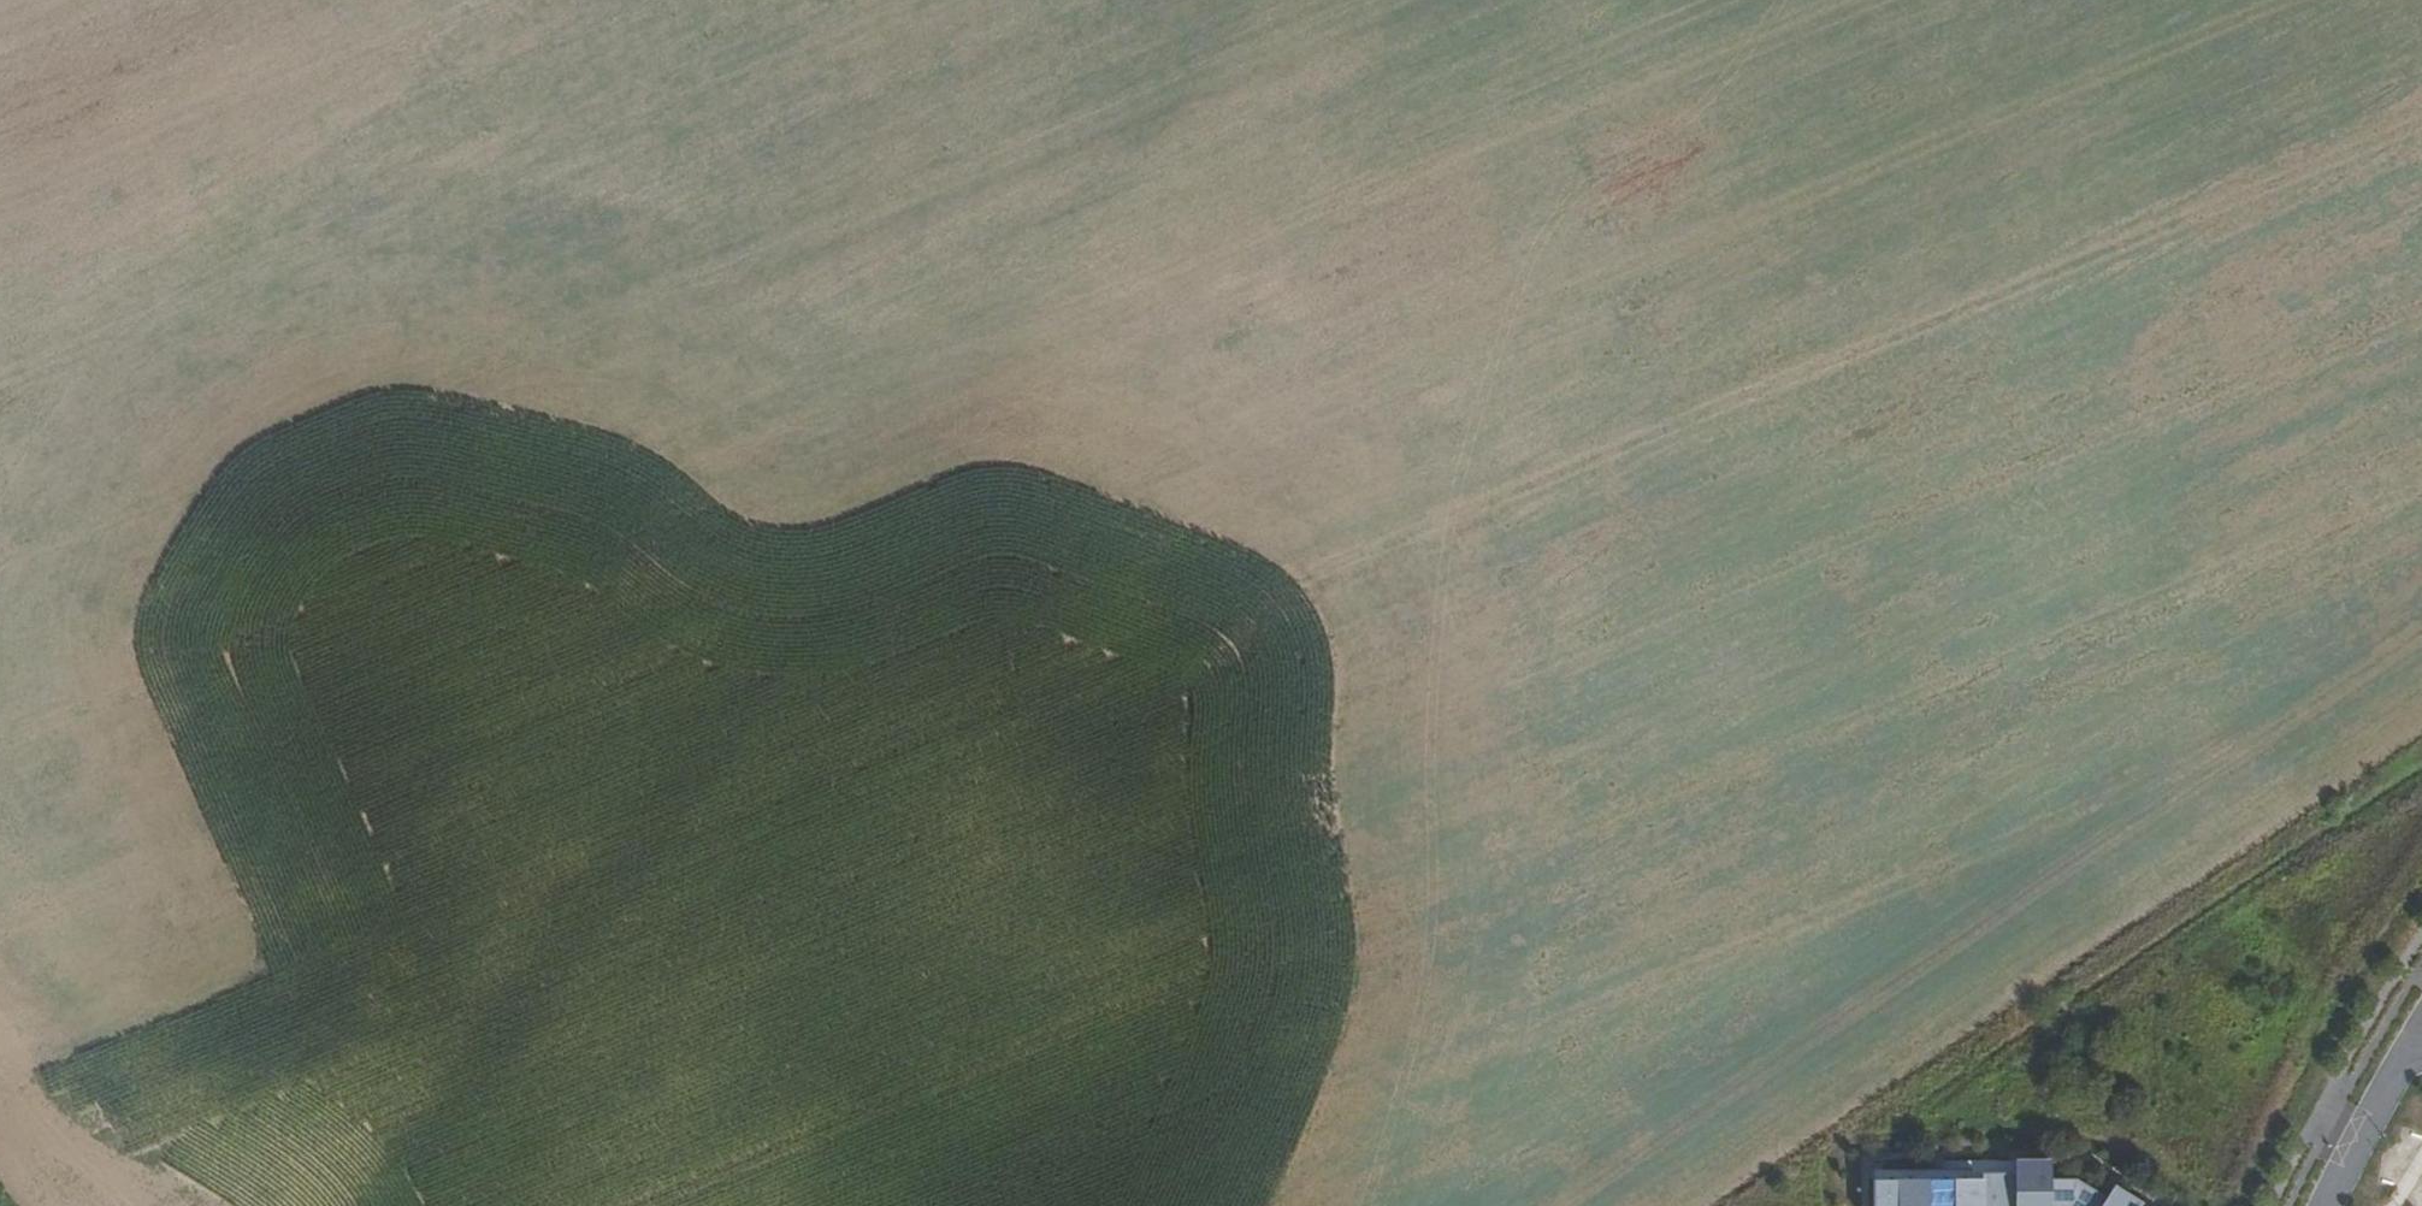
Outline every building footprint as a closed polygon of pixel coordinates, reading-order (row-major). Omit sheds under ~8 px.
[(1875,1179),(1875,1205),(2142,1205),(2143,1205),(2114,1186),(2107,1199),(2086,1180),(2058,1180),(2058,1161),(2018,1161),(2018,1173),(1984,1173),(1984,1179),(1875,1179)]
